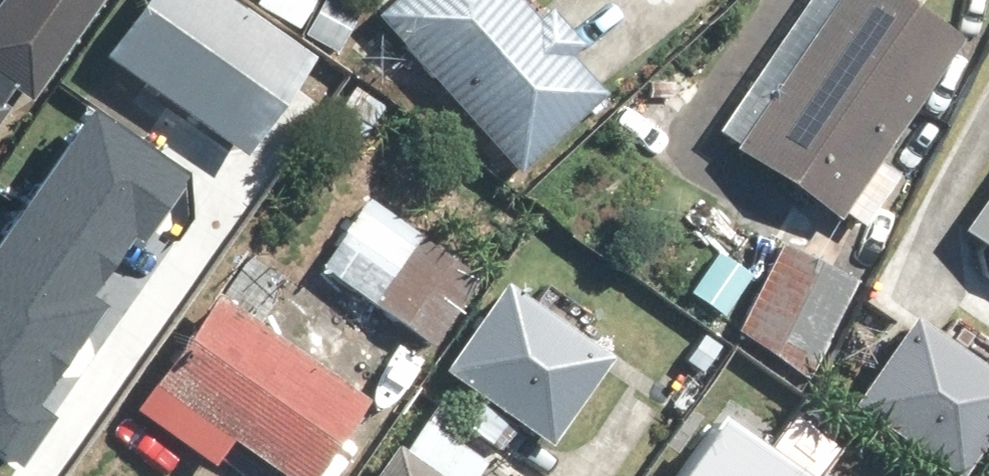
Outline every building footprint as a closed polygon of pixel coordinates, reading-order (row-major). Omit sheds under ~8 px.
[(29,94),(95,0),(1,0),(0,1),(0,74),(29,94)] [(94,57),(236,157),(308,56),(229,0),(135,0),(94,57)] [(381,18),(512,168),(600,92),(520,0),(401,0),(381,18)] [(737,145),(846,217),(960,43),(895,0),(832,0),(737,145)] [(0,228),(0,453),(12,462),(45,416),(28,403),(101,301),(88,292),(168,180),(80,117),(0,228)] [(988,238),(988,206),(974,228),(988,238)] [(323,290),(435,350),(469,288),(358,227),(323,290)] [(737,339),(806,375),(854,283),(785,248),(737,339)] [(724,315),(748,276),(717,258),(693,297),(724,315)] [(515,289),(450,371),(540,441),(605,359),(515,289)] [(168,401),(278,475),(315,475),(364,404),(229,312),(168,401)] [(856,407),(950,475),(958,475),(988,434),(988,368),(921,318),(856,407)] [(668,475),(811,475),(711,410),(668,475)] [(391,457),(380,475),(422,475),(391,457)]
